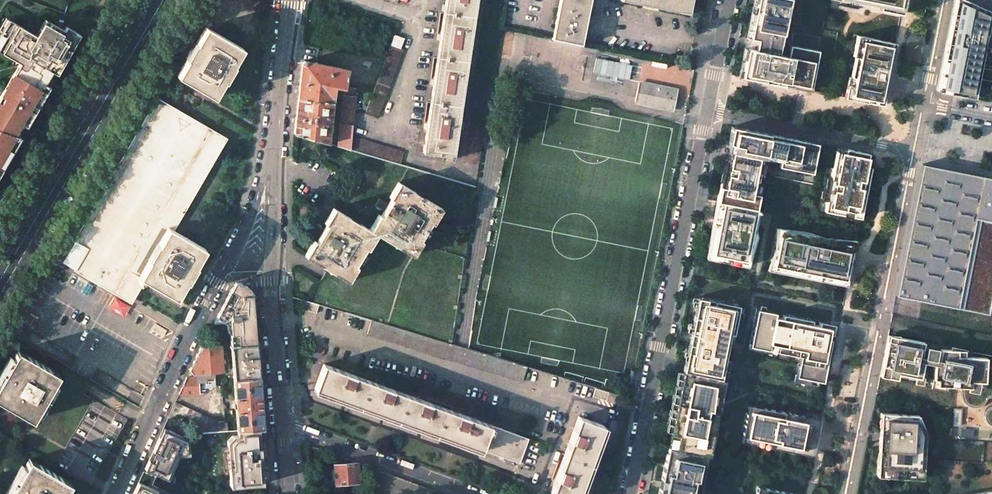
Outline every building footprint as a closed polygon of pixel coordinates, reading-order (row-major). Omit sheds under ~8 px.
[(422,152),(454,157),(477,0),(445,0),(422,152)] [(551,39),(581,45),(583,30),(586,31),(588,20),(585,19),(589,0),(559,0),(551,39)] [(645,3),(644,7),(655,9),(655,7),(689,14),(692,0),(628,0),(645,3)] [(749,37),(757,39),(755,49),(747,48),(745,56),(741,77),(771,83),(810,91),(818,50),(790,44),(788,55),(777,53),(778,43),(780,44),(788,0),(756,0),(749,37)] [(869,7),(869,3),(879,5),(879,9),(901,13),(904,0),(834,0),(869,7)] [(970,2),(966,0),(955,0),(936,90),(973,97),(984,46),(989,47),(988,49),(991,50),(991,12),(970,2)] [(15,69),(3,89),(0,94),(0,128),(22,136),(43,99),(45,95),(42,93),(49,82),(52,84),(76,44),(62,35),(60,38),(43,27),(39,25),(29,42),(0,25),(0,60),(15,69)] [(188,57),(177,76),(214,98),(243,48),(206,26),(188,57)] [(394,34),(365,113),(378,118),(403,49),(400,48),(404,38),(394,34)] [(895,42),(856,35),(854,47),(860,49),(858,57),(855,56),(850,77),(854,77),(853,85),(847,84),(844,97),(883,105),(892,58),(888,57),(890,50),(893,51),(895,42)] [(685,56),(676,55),(674,63),(683,65),(685,56)] [(631,66),(595,59),(593,75),(628,82),(631,66)] [(304,60),(302,62),(300,80),(298,97),(332,102),(334,86),(342,87),(342,89),(344,89),(344,87),(348,70),(304,60)] [(678,91),(639,83),(635,101),(674,109),(678,91)] [(344,89),(340,124),(353,126),(357,89),(344,87),(344,89)] [(294,134),(328,144),(329,139),(332,102),(298,97),(296,115),(294,134)] [(113,186),(69,260),(129,295),(140,277),(176,298),(205,248),(169,227),(219,140),(159,106),(113,186)] [(340,124),(338,141),(338,147),(349,150),(352,136),(353,126),(340,124)] [(778,166),(812,173),(814,163),(797,160),(797,157),(814,160),(818,143),(731,126),(729,139),(728,143),(732,143),(733,144),(736,144),(736,143),(740,144),(740,145),(765,150),(781,153),(780,156),(778,166)] [(2,170),(22,136),(0,128),(0,174),(2,170)] [(404,151),(352,136),(349,150),(400,164),(404,151)] [(736,144),(733,144),(731,151),(761,157),(762,153),(780,156),(781,153),(765,150),(740,145),(740,144),(736,143),(736,144)] [(861,218),(870,167),(866,166),(868,153),(845,149),(845,152),(836,151),(824,210),(843,214),(844,209),(853,211),(852,216),(861,218)] [(756,208),(758,193),(754,193),(761,157),(731,151),(730,151),(727,168),(724,187),(720,186),(719,193),(717,201),(756,208)] [(896,295),(987,313),(991,290),(991,178),(964,172),(922,164),(896,295)] [(314,240),(305,255),(327,269),(348,281),(357,266),(355,265),(365,248),(368,249),(377,234),(413,255),(422,240),(420,239),(430,222),(432,223),(442,208),(398,182),(391,194),(389,197),(391,198),(388,204),(379,198),(375,205),(384,210),(381,216),(379,214),(370,229),(334,208),(325,223),(327,224),(323,230),(315,225),(311,232),(319,236),(316,241),(314,240)] [(213,198),(208,207),(223,216),(228,207),(213,198)] [(756,208),(717,201),(711,231),(717,232),(712,253),(746,260),(752,226),(755,226),(758,209),(756,208)] [(717,232),(711,231),(710,238),(706,258),(748,266),(756,235),(755,228),(755,226),(752,226),(746,260),(712,253),(717,232)] [(808,231),(776,227),(775,248),(767,270),(835,283),(836,278),(774,266),(781,230),(844,243),(844,239),(827,238),(808,231)] [(844,243),(781,230),(774,266),(836,278),(835,283),(847,286),(851,266),(854,252),(856,240),(844,239),(844,243)] [(230,289),(217,315),(219,317),(221,319),(223,321),(223,319),(231,323),(231,333),(230,333),(230,344),(256,342),(255,328),(253,300),(251,283),(241,283),(239,284),(236,285),(233,287),(230,289)] [(112,296),(107,308),(124,315),(129,303),(112,296)] [(706,299),(697,298),(694,315),(690,333),(695,334),(693,344),(688,343),(682,371),(714,377),(720,378),(725,350),(716,348),(718,339),(731,341),(738,306),(714,301),(713,304),(706,303),(706,299)] [(795,377),(822,382),(828,352),(831,340),(827,339),(828,334),(832,335),(834,325),(819,322),(818,325),(811,324),(812,320),(782,314),(782,318),(775,317),(775,313),(756,309),(749,346),(799,356),(795,377)] [(888,335),(880,376),(897,379),(897,376),(899,374),(920,378),(920,375),(922,377),(924,379),(926,381),(928,382),(930,383),(933,384),(935,384),(938,384),(938,385),(959,387),(960,390),(961,393),(961,396),(962,399),(964,403),(967,405),(971,407),(978,407),(979,407),(981,406),(982,405),(990,395),(991,394),(991,393),(991,366),(985,366),(986,357),(973,357),(973,355),(972,354),(972,353),(970,352),(969,351),(967,351),(964,352),(963,352),(963,350),(958,350),(957,349),(941,346),(940,350),(937,364),(920,360),(923,347),(923,342),(888,335)] [(256,342),(230,344),(233,378),(259,376),(257,359),(256,342)] [(221,345),(200,346),(196,356),(189,370),(192,374),(196,373),(197,376),(186,377),(179,394),(200,394),(198,377),(213,376),(213,367),(222,366),(221,345)] [(925,347),(923,347),(920,360),(937,364),(940,350),(937,349),(926,346),(925,347)] [(0,380),(0,401),(14,409),(33,420),(60,374),(18,349),(0,380)] [(324,364),(315,388),(519,463),(528,438),(324,364)] [(714,377),(682,371),(673,416),(670,433),(677,434),(674,449),(704,455),(709,416),(706,416),(707,409),(710,410),(714,377)] [(259,376),(233,378),(237,430),(263,428),(261,406),(259,376)] [(720,378),(714,377),(710,410),(707,409),(706,416),(709,416),(704,455),(705,455),(708,456),(723,379),(720,378)] [(615,403),(617,394),(609,391),(606,400),(615,403)] [(128,419),(93,399),(54,466),(89,486),(92,480),(108,454),(111,456),(116,446),(113,444),(128,419)] [(813,418),(761,407),(760,413),(746,410),(741,436),(754,439),(753,444),(798,453),(799,448),(813,451),(815,440),(817,432),(818,425),(812,423),(813,418)] [(952,425),(960,425),(961,409),(953,409),(952,425)] [(918,415),(881,413),(877,476),(923,479),(925,432),(918,415)] [(550,492),(555,493),(578,493),(603,425),(578,416),(550,492)] [(216,423),(216,431),(227,430),(227,422),(216,423)] [(163,427),(143,470),(161,481),(174,455),(185,455),(191,441),(163,427)] [(263,428),(237,430),(227,430),(216,431),(220,493),(267,493),(263,428)] [(973,429),(961,428),(960,437),(973,437),(973,429)] [(677,434),(670,433),(667,447),(674,449),(677,434)] [(667,447),(661,478),(666,479),(664,489),(659,488),(658,493),(692,493),(694,489),(698,489),(698,490),(705,455),(704,455),(674,449),(667,447)] [(9,493),(64,493),(71,483),(29,459),(9,493)] [(151,487),(139,482),(133,493),(147,493),(151,487)] [(368,482),(350,484),(351,493),(369,493),(368,482)]
